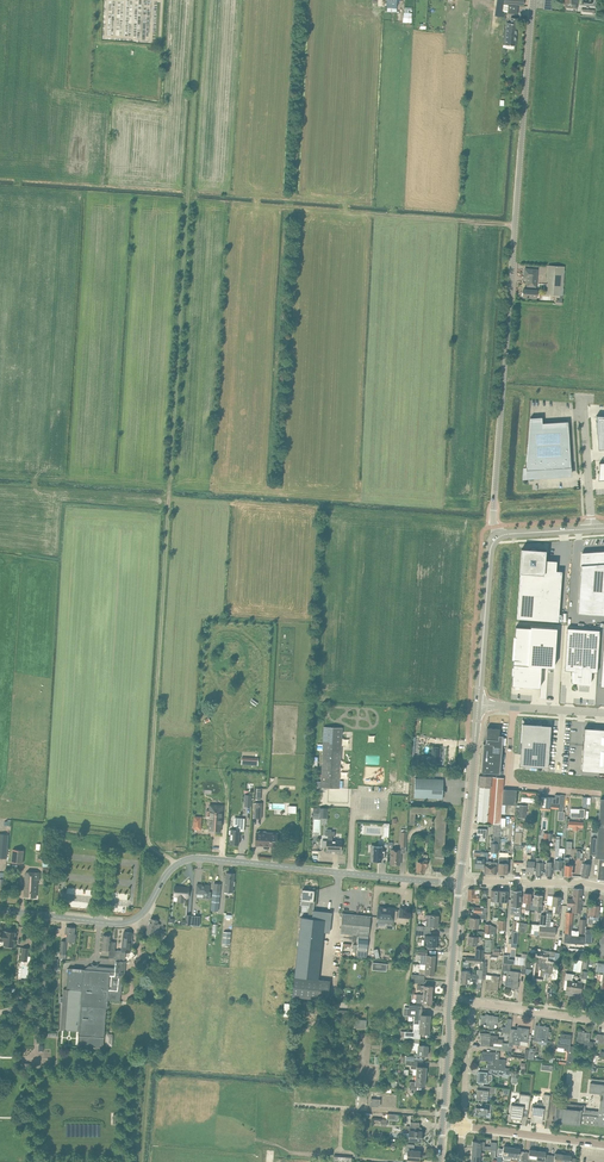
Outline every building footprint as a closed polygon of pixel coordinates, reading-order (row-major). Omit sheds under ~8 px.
[(397,3),(399,4),(399,0),(387,0),(387,4),(387,11),(396,12),(397,3)] [(544,9),(550,10),(551,10),(552,0),(545,0),(544,9)] [(507,13),(517,14),(518,6),(508,5),(507,13)] [(412,13),(404,12),(403,18),(403,22),(411,22),(412,13)] [(507,23),(505,45),(506,45),(506,48),(514,49),(514,46),(515,46),(518,18),(511,18),(510,23),(507,23)] [(547,271),(546,295),(561,296),(563,272),(563,266),(548,265),(548,266),(547,271)] [(527,286),(533,286),(535,287),(537,270),(525,269),(524,277),(528,278),(528,281),(527,281),(527,286)] [(522,297),(528,297),(537,298),(537,290),(523,289),(522,297)] [(525,468),(526,478),(547,477),(547,475),(557,474),(557,475),(571,474),(568,422),(542,423),(542,417),(530,418),(526,467),(525,468)] [(520,573),(517,618),(558,621),(562,571),(556,571),(557,561),(545,560),(546,551),(536,550),(536,549),(531,549),(531,550),(521,549),(520,573)] [(578,613),(603,614),(603,551),(582,553),(578,613)] [(515,641),(512,678),(513,678),(513,685),(522,685),(522,686),(540,687),(541,666),(554,667),(557,628),(531,626),(531,628),(516,627),(515,641)] [(567,628),(565,670),(572,671),(573,683),(590,683),(591,676),(591,672),(597,672),(600,630),(567,628)] [(521,741),(519,765),(548,767),(551,726),(541,725),(523,724),(522,741),(521,741)] [(342,728),(324,727),(321,781),(316,781),(316,787),(340,788),(342,728)] [(483,743),(481,772),(500,773),(503,735),(499,735),(500,728),(495,728),(494,730),(492,729),(492,728),(487,727),(486,743),(483,743)] [(581,771),(603,772),(603,729),(584,728),(581,771)] [(427,745),(428,738),(416,736),(416,739),(420,740),(420,744),(427,745)] [(435,747),(435,762),(444,762),(444,747),(435,747)] [(476,822),(477,822),(482,823),(487,823),(489,800),(490,788),(491,788),(488,823),(494,824),(501,824),(501,818),(503,790),(503,789),(504,789),(504,777),(485,776),(479,775),(479,776),(480,776),(479,785),(478,785),(478,786),(479,786),(479,787),(479,794),(478,799),(478,804),(476,822)] [(415,778),(414,798),(443,799),(443,795),(443,792),(443,786),(443,782),(444,782),(444,779),(415,778)] [(504,789),(503,804),(516,805),(517,790),(504,789)] [(553,797),(552,808),(559,809),(560,796),(560,795),(555,794),(555,797),(553,797)] [(595,858),(599,858),(597,879),(598,879),(598,877),(603,877),(603,799),(601,799),(600,799),(597,837),(595,855),(595,858)] [(207,810),(207,817),(209,817),(209,818),(214,818),(214,823),(210,822),(210,823),(209,831),(220,832),(221,826),(222,826),(222,823),(221,823),(221,819),(222,819),(223,805),(210,805),(209,810),(207,810)] [(432,856),(430,873),(442,874),(447,807),(410,805),(409,824),(414,824),(415,813),(436,814),(434,852),(429,852),(429,856),(432,856)] [(516,808),(517,808),(517,812),(519,812),(518,817),(526,818),(527,805),(520,805),(519,805),(517,805),(516,808)] [(328,808),(313,808),(313,813),(319,813),(319,818),(327,818),(328,808)] [(571,812),(571,817),(584,818),(584,809),(579,809),(579,812),(571,812)] [(229,830),(229,834),(231,834),(230,844),(239,844),(240,831),(240,830),(243,830),(243,827),(244,827),(245,818),(238,818),(238,826),(238,829),(231,829),(231,830),(229,830)] [(568,819),(566,826),(572,827),(572,829),(578,830),(578,827),(582,827),(583,821),(568,819)] [(515,834),(514,843),(521,844),(522,832),(523,823),(517,823),(516,823),(515,834)] [(326,831),(326,835),(328,836),(328,840),(327,840),(327,843),(327,849),(335,850),(335,851),(341,851),(341,845),(342,841),(333,841),(333,836),(335,836),(335,831),(331,831),(331,829),(327,829),(327,831),(326,831)] [(474,835),(474,837),(477,837),(486,838),(487,829),(483,829),(478,829),(477,835),(474,835)] [(277,846),(277,838),(276,838),(276,833),(266,833),(266,832),(259,831),(259,832),(256,832),(255,845),(277,846)] [(1,857),(7,858),(8,851),(9,835),(0,834),(0,857),(1,857)] [(491,843),(490,852),(498,852),(498,844),(500,844),(500,837),(494,836),(494,840),(493,840),(493,841),(491,840),(491,843)] [(554,863),(554,869),(561,870),(562,864),(562,860),(562,855),(559,855),(559,852),(560,839),(560,836),(556,836),(556,839),(555,851),(554,863)] [(383,846),(374,845),(373,854),(372,854),(371,860),(382,861),(382,857),(385,857),(385,850),(382,849),(383,846)] [(531,855),(527,854),(526,870),(533,871),(534,861),(534,855),(535,855),(535,845),(532,845),(531,851),(532,851),(531,855)] [(11,861),(11,862),(23,863),(24,851),(23,851),(12,849),(11,861)] [(391,849),(390,864),(400,865),(401,850),(391,849)] [(475,867),(484,867),(485,852),(480,852),(480,858),(475,858),(475,867)] [(499,852),(499,857),(498,873),(507,874),(507,868),(508,853),(499,852)] [(416,871),(424,872),(425,866),(427,866),(428,854),(423,854),(422,862),(417,861),(416,871)] [(488,857),(484,857),(484,867),(483,873),(497,874),(497,862),(491,862),(491,861),(488,861),(488,857)] [(590,864),(583,863),(581,876),(588,878),(590,864)] [(564,869),(564,875),(572,875),(572,869),(572,865),(568,865),(564,865),(564,869)] [(26,872),(25,891),(24,897),(36,897),(37,884),(38,884),(38,879),(40,880),(40,872),(26,872)] [(233,885),(234,885),(235,881),(234,881),(234,873),(226,872),(224,892),(232,893),(233,885)] [(213,890),(212,904),(219,904),(221,891),(221,884),(214,883),(213,890)] [(196,893),(196,898),(203,898),(210,899),(211,892),(209,892),(209,885),(197,884),(196,893)] [(175,886),(174,896),(178,896),(178,901),(184,902),(184,896),(188,897),(189,888),(175,886)] [(475,889),(468,888),(467,901),(479,901),(479,894),(474,894),(475,889)] [(567,898),(566,906),(572,906),(572,911),(576,912),(578,888),(573,888),(572,899),(567,898)] [(314,891),(302,890),(301,900),(302,900),(301,903),(309,904),(308,918),(313,918),(314,911),(314,910),(313,910),(315,900),(314,900),(314,891)] [(490,896),(490,900),(495,901),(495,906),(498,906),(500,890),(491,890),(490,896)] [(500,890),(498,906),(502,906),(503,907),(507,908),(507,902),(507,897),(508,891),(500,890)] [(511,906),(511,912),(512,913),(514,913),(514,916),(520,916),(520,913),(520,906),(521,897),(521,891),(511,890),(511,891),(511,896),(511,906)] [(524,893),(523,899),(523,902),(526,902),(525,910),(529,910),(531,894),(524,893)] [(534,894),(533,900),(533,904),(538,905),(537,912),(541,913),(542,904),(541,904),(542,895),(534,894)] [(553,896),(552,902),(552,905),(556,906),(555,913),(559,914),(561,897),(553,896)] [(588,917),(588,923),(598,924),(599,919),(597,918),(599,905),(591,904),(589,918),(588,917)] [(378,913),(378,917),(378,922),(385,923),(386,918),(393,919),(394,914),(394,908),(379,907),(378,913)] [(331,912),(314,911),(313,918),(308,918),(301,917),(295,976),(307,978),(310,948),(323,950),(325,931),(329,931),(331,918),(332,912),(331,912)] [(573,912),(566,911),(564,942),(584,944),(584,943),(585,937),(571,936),(573,912)] [(342,914),(340,933),(354,934),(357,935),(359,935),(368,936),(370,917),(371,917),(371,916),(370,916),(344,914),(344,913),(342,913),(342,914)] [(469,927),(475,927),(478,928),(479,919),(486,919),(486,914),(479,913),(478,918),(470,917),(469,927)] [(192,915),(191,925),(200,926),(200,916),(192,915)] [(425,915),(425,919),(426,919),(426,926),(416,925),(415,930),(423,931),(430,931),(430,926),(437,927),(438,916),(425,915)] [(146,934),(152,936),(156,937),(158,933),(165,935),(166,931),(159,929),(160,924),(157,923),(158,920),(151,918),(148,926),(149,926),(146,934)] [(517,922),(516,931),(518,932),(523,932),(524,923),(519,922),(517,922)] [(485,924),(484,936),(495,937),(495,927),(491,925),(491,924),(486,924),(485,924)] [(546,926),(545,926),(539,925),(539,936),(555,937),(556,927),(550,926),(549,926),(546,926)] [(75,928),(66,926),(65,934),(67,934),(66,941),(75,942),(76,935),(74,934),(75,928)] [(4,941),(4,945),(14,946),(16,932),(5,930),(5,931),(0,930),(0,941),(4,941)] [(230,943),(231,931),(223,931),(223,943),(230,943)] [(509,939),(508,943),(517,944),(518,936),(518,932),(516,931),(513,931),(512,939),(509,939)] [(124,932),(122,951),(126,952),(131,952),(132,933),(124,932)] [(585,937),(584,943),(592,944),(593,934),(590,933),(585,933),(585,937)] [(103,935),(101,950),(109,950),(108,958),(114,958),(115,950),(115,942),(114,942),(111,942),(112,936),(111,936),(103,935)] [(358,947),(357,951),(367,952),(367,948),(368,940),(368,936),(359,935),(359,939),(358,947)] [(424,945),(430,946),(436,946),(437,936),(425,935),(424,945)] [(468,944),(474,945),(476,945),(477,940),(480,940),(480,937),(477,937),(477,936),(468,935),(468,944)] [(82,954),(88,948),(84,944),(80,947),(82,950),(80,951),(82,954)] [(23,947),(21,960),(27,961),(30,961),(30,956),(28,956),(29,948),(23,947)] [(476,948),(475,958),(483,958),(484,949),(476,948)] [(60,996),(59,1002),(63,1002),(61,1030),(79,1031),(78,1047),(103,1049),(106,1007),(107,1008),(108,1000),(110,1000),(120,1001),(120,994),(121,994),(123,976),(124,976),(125,961),(124,961),(124,959),(125,958),(126,952),(122,951),(115,950),(114,958),(115,958),(114,968),(88,966),(84,969),(68,968),(67,989),(64,989),(63,997),(60,996)] [(420,959),(420,964),(434,965),(435,955),(429,955),(427,955),(426,955),(421,954),(420,954),(420,955),(420,959)] [(503,955),(503,963),(506,964),(506,963),(514,965),(515,956),(503,955)] [(527,958),(515,956),(514,965),(520,965),(526,966),(527,960),(527,958)] [(465,962),(463,962),(462,967),(469,967),(469,962),(480,963),(479,969),(477,969),(477,973),(470,973),(470,971),(461,970),(460,976),(481,978),(483,961),(483,958),(475,958),(466,957),(465,962)] [(537,957),(534,977),(547,979),(548,972),(552,973),(553,967),(554,964),(545,962),(545,958),(537,957)] [(597,965),(596,971),(603,972),(601,988),(603,989),(603,963),(597,962),(597,965)] [(419,969),(419,974),(425,974),(428,974),(433,975),(434,965),(420,964),(419,969)] [(507,971),(505,986),(512,987),(511,988),(518,988),(519,981),(518,980),(518,979),(525,980),(526,973),(519,972),(507,971)] [(566,973),(565,980),(567,980),(566,991),(580,993),(582,982),(572,981),(572,978),(574,978),(574,974),(566,973)] [(492,975),(491,980),(487,979),(485,988),(497,990),(499,977),(492,975)] [(307,978),(295,976),(292,996),(328,1000),(330,980),(307,978)] [(481,978),(460,976),(460,982),(469,983),(469,981),(476,981),(476,985),(481,985),(482,979),(482,978),(481,978)] [(423,990),(423,994),(432,995),(433,986),(417,985),(417,989),(423,990)] [(416,994),(416,998),(416,1003),(431,1004),(432,995),(423,994),(416,994)] [(409,1008),(408,1015),(414,1016),(414,1023),(430,1024),(430,1015),(424,1015),(416,1014),(417,1009),(415,1009),(409,1008)] [(484,1025),(485,1025),(488,1025),(488,1028),(493,1028),(493,1027),(494,1028),(494,1023),(497,1024),(498,1023),(498,1016),(488,1016),(488,1015),(485,1014),(485,1015),(481,1015),(481,1019),(480,1019),(479,1025),(484,1025)] [(355,1019),(354,1027),(366,1028),(367,1020),(355,1019)] [(429,1033),(430,1024),(414,1023),(413,1031),(412,1032),(404,1031),(404,1037),(414,1038),(415,1032),(429,1033)] [(503,1027),(502,1032),(507,1032),(510,1032),(511,1025),(506,1024),(505,1027),(503,1027)] [(535,1031),(534,1036),(535,1036),(534,1040),(538,1040),(547,1041),(548,1035),(551,1036),(551,1031),(548,1031),(549,1027),(545,1026),(546,1025),(544,1025),(544,1026),(536,1025),(535,1031)] [(511,1029),(510,1032),(514,1033),(512,1045),(513,1044),(519,1045),(520,1040),(527,1041),(528,1035),(529,1029),(517,1027),(517,1029),(511,1029)] [(578,1031),(577,1037),(577,1042),(584,1043),(584,1048),(592,1049),(594,1042),(589,1041),(590,1033),(578,1031)] [(490,1034),(479,1033),(479,1041),(480,1041),(480,1045),(493,1046),(493,1042),(497,1042),(498,1036),(490,1035),(490,1034)] [(558,1041),(557,1047),(564,1048),(564,1050),(566,1050),(568,1053),(566,1064),(570,1065),(572,1056),(573,1047),(569,1046),(571,1035),(561,1033),(560,1041),(558,1041)] [(597,1034),(596,1040),(595,1043),(602,1044),(603,1035),(597,1034)] [(418,1049),(418,1054),(415,1053),(414,1056),(406,1056),(406,1060),(414,1060),(423,1061),(423,1055),(427,1055),(428,1046),(419,1045),(419,1043),(413,1042),(411,1042),(411,1049),(418,1049)] [(508,1043),(497,1042),(496,1049),(507,1050),(508,1043)] [(487,1063),(486,1068),(497,1069),(501,1070),(509,1071),(510,1068),(505,1068),(506,1060),(502,1060),(498,1059),(498,1060),(495,1059),(495,1053),(482,1051),(482,1054),(480,1054),(479,1060),(488,1061),(487,1063)] [(414,1060),(406,1060),(406,1064),(411,1065),(411,1068),(416,1069),(416,1075),(426,1076),(426,1067),(417,1066),(417,1065),(414,1065),(414,1060)] [(483,1083),(488,1083),(488,1082),(489,1081),(490,1080),(491,1080),(492,1080),(492,1075),(486,1073),(486,1072),(478,1071),(477,1081),(483,1082),(483,1083)] [(426,1076),(416,1075),(415,1082),(410,1081),(409,1083),(409,1089),(415,1090),(415,1084),(425,1085),(426,1076)] [(591,1083),(590,1093),(601,1094),(599,1111),(585,1110),(586,1105),(557,1102),(554,1122),(580,1125),(580,1124),(603,1126),(603,1084),(591,1083)] [(480,1099),(483,1099),(486,1100),(487,1096),(491,1096),(492,1092),(495,1093),(496,1087),(491,1086),(485,1086),(485,1090),(477,1089),(477,1093),(474,1095),(478,1100),(480,1099)] [(511,1104),(510,1110),(509,1115),(511,1116),(511,1118),(522,1119),(523,1110),(528,1110),(530,1095),(519,1094),(518,1100),(511,1104)] [(532,1110),(531,1120),(532,1120),(532,1121),(536,1122),(536,1121),(539,1121),(539,1118),(542,1118),(541,1119),(547,1120),(550,1095),(544,1094),(542,1103),(543,1103),(543,1108),(536,1107),(536,1106),(532,1105),(531,1110),(532,1110)] [(480,1106),(480,1107),(480,1109),(475,1108),(475,1113),(474,1112),(474,1115),(480,1116),(480,1115),(486,1116),(487,1112),(490,1113),(492,1104),(483,1103),(483,1107),(480,1106)] [(410,1122),(410,1126),(406,1126),(405,1133),(404,1133),(403,1139),(419,1141),(421,1141),(422,1137),(421,1137),(422,1128),(420,1127),(419,1127),(420,1122),(410,1122)] [(472,1141),(472,1148),(481,1149),(491,1149),(496,1150),(496,1148),(497,1142),(491,1142),(491,1146),(484,1146),(485,1142),(481,1141),(472,1141)] [(414,1144),(405,1144),(405,1154),(408,1154),(408,1159),(418,1160),(418,1157),(419,1157),(419,1155),(421,1156),(421,1152),(420,1152),(420,1151),(414,1150),(414,1144)] [(498,1151),(497,1154),(498,1154),(497,1160),(497,1161),(502,1161),(502,1158),(510,1159),(512,1147),(504,1146),(503,1149),(498,1148),(498,1151)] [(510,1159),(511,1159),(511,1161),(517,1161),(519,1161),(523,1161),(524,1157),(519,1157),(519,1154),(520,1148),(512,1147),(511,1154),(510,1159)] [(528,1161),(536,1161),(536,1159),(538,1151),(529,1149),(528,1155),(528,1158),(528,1161)] [(550,1155),(545,1154),(546,1152),(538,1151),(536,1161),(549,1161),(550,1155)] [(550,1155),(549,1161),(562,1161),(563,1154),(555,1153),(554,1155),(550,1155)] [(571,1155),(563,1154),(562,1161),(575,1161),(575,1158),(571,1158),(571,1155)]
